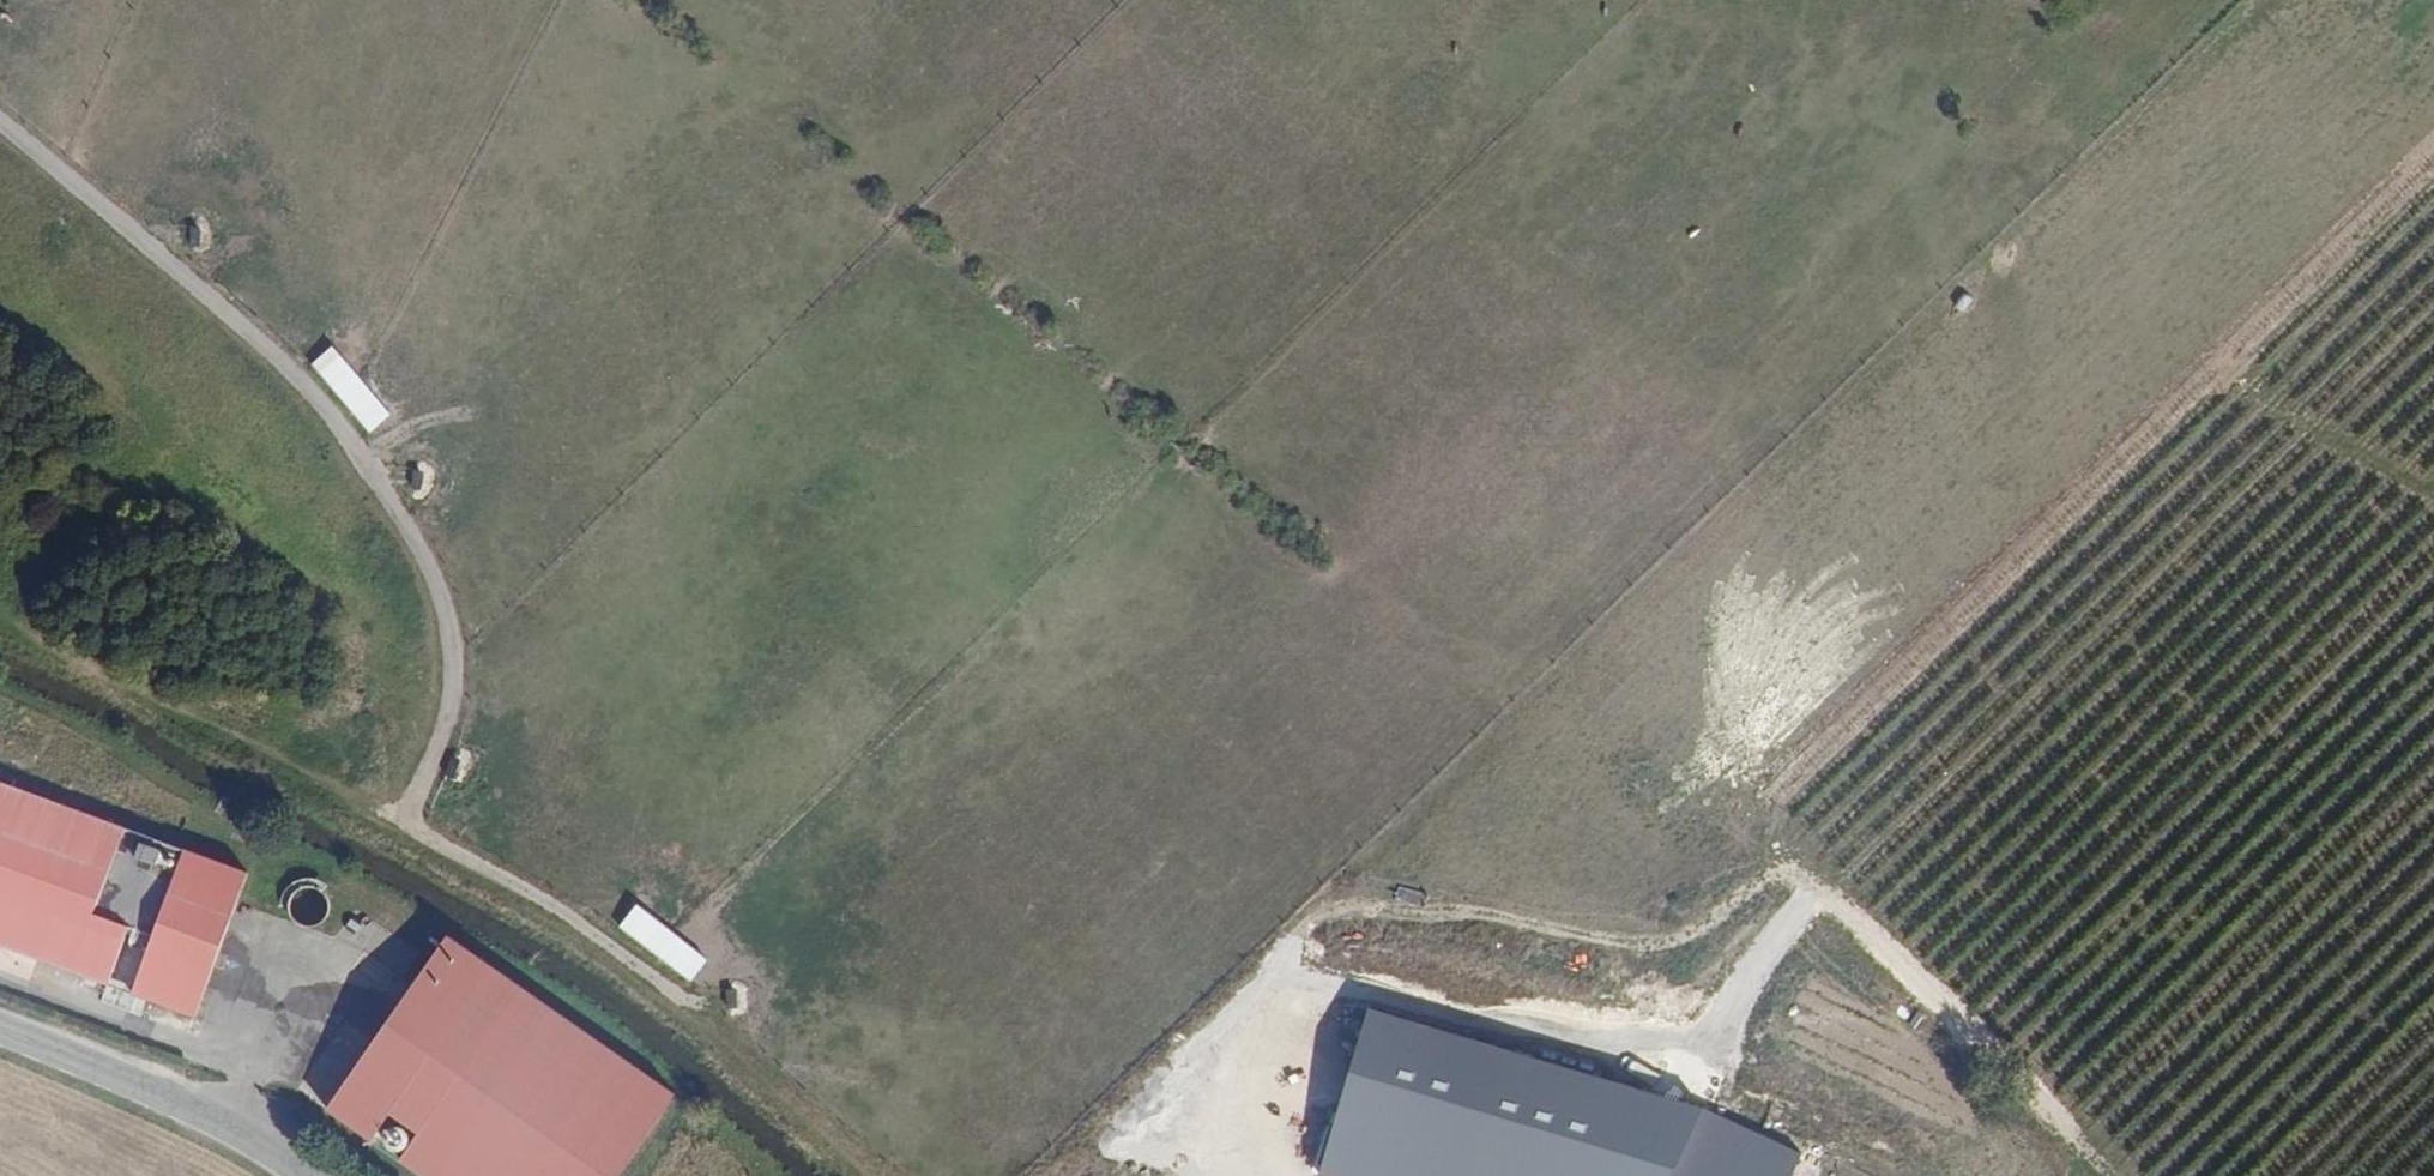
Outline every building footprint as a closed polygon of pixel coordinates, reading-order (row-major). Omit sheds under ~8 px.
[(366,435),(390,419),(337,344),(313,360),(366,435)] [(212,1046),(272,904),(4,789),(0,798),(0,954),(126,1009),(150,954),(174,964),(150,1019),(154,1021),(212,1046)] [(635,905),(618,929),(693,981),(710,958),(635,905)] [(338,1146),(377,1175),(384,1175),(402,1153),(429,1174),(428,1175),(666,1175),(688,1148),(469,978),(338,1146)] [(1364,1009),(1320,1175),(1325,1175),(1791,1175),(1800,1154),(1700,1105),(1364,1009)]
